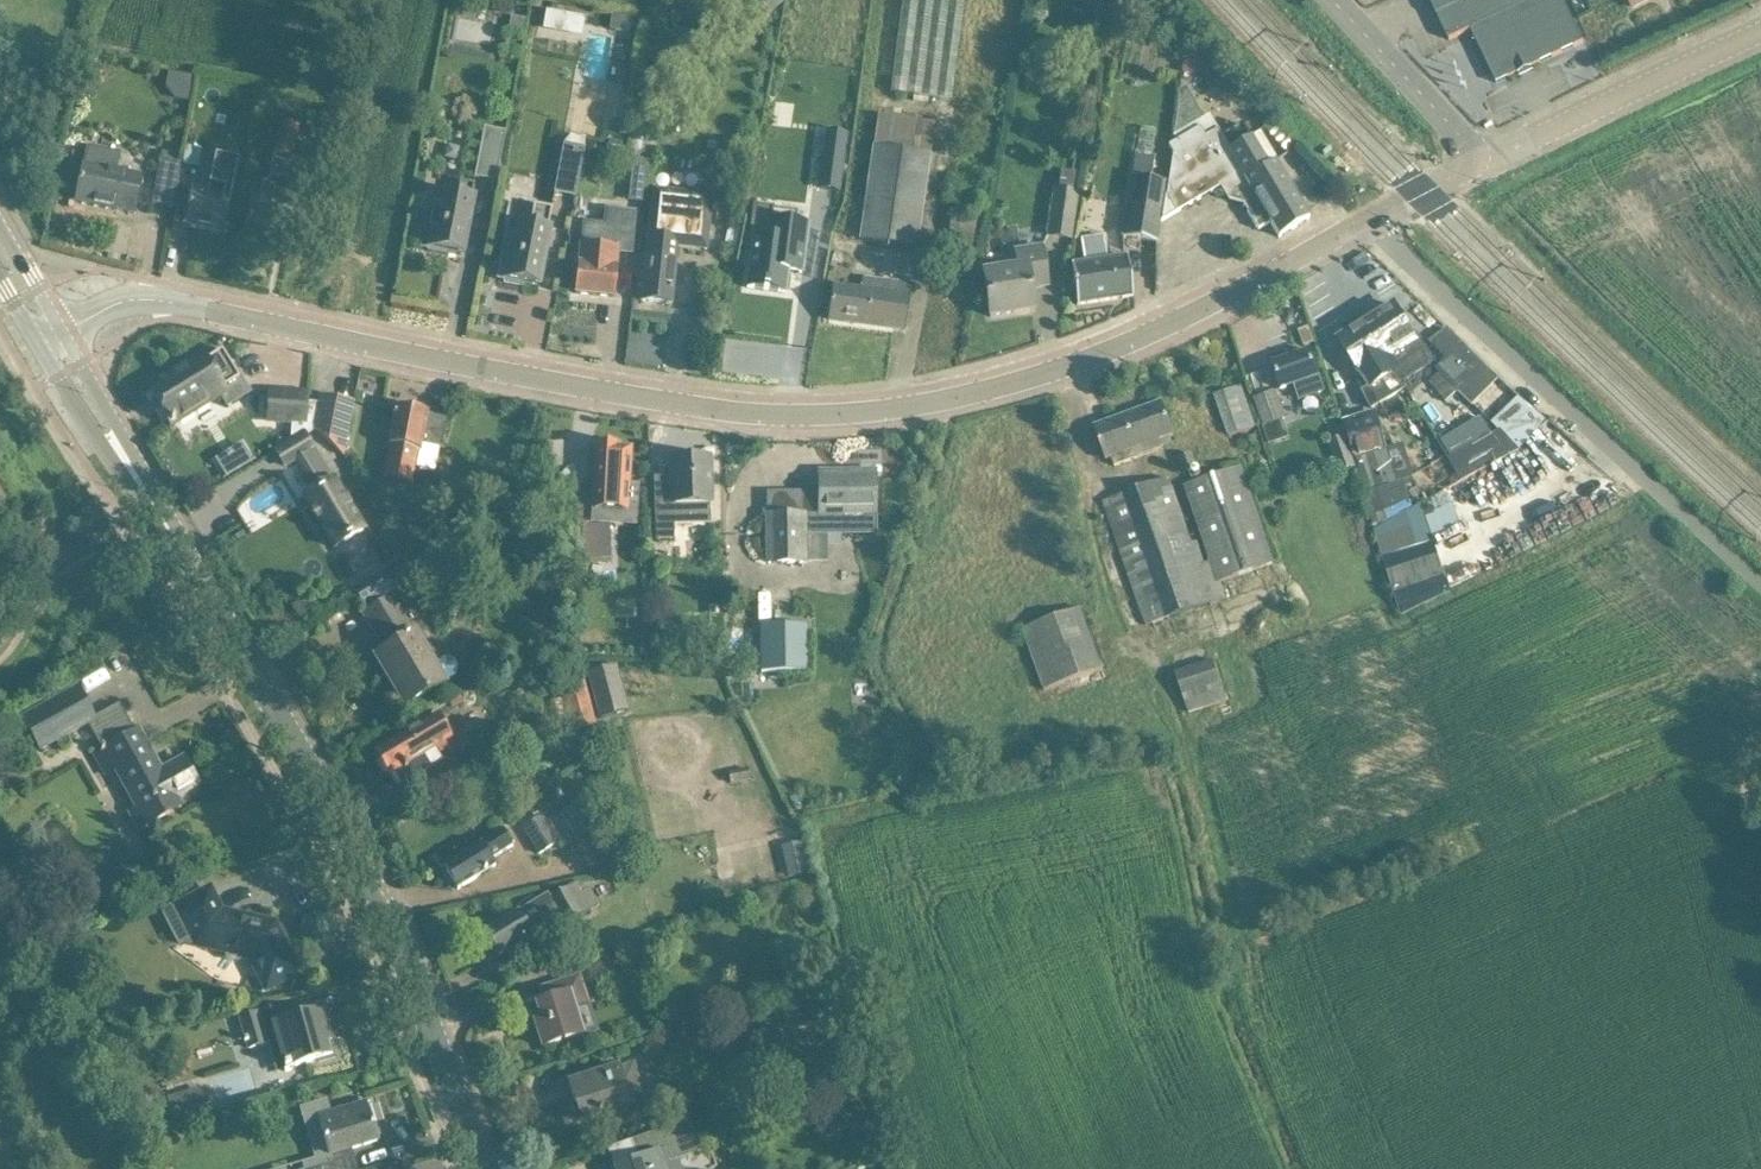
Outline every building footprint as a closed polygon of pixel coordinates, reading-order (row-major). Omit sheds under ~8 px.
[(771,14),(785,2),(783,0),(759,0),(771,14)] [(965,0),(904,0),(891,93),(951,102),(965,0)] [(1564,0),(1430,0),(1450,41),(1471,30),(1497,84),(1584,42),(1564,0)] [(1633,8),(1650,0),(1629,0),(1633,8)] [(572,17),(568,36),(582,38),(585,20),(572,17)] [(632,22),(613,18),(612,31),(630,34),(632,22)] [(1205,120),(1192,96),(1178,105),(1173,137),(1174,138),(1205,120)] [(916,249),(935,123),(878,115),(860,241),(916,249)] [(292,159),(298,128),(280,125),(274,155),(292,159)] [(1266,167),(1249,139),(1242,126),(1222,136),(1218,128),(1205,136),(1199,128),(1168,146),(1174,155),(1172,156),(1162,221),(1220,187),(1228,201),(1242,205),(1257,230),(1269,223),(1278,238),(1308,220),(1274,162),(1266,167)] [(484,129),(474,179),(495,183),(505,133),(484,129)] [(585,149),(563,145),(554,195),(575,199),(585,149)] [(187,147),(184,165),(198,168),(201,150),(187,147)] [(83,164),(75,203),(134,215),(142,176),(117,171),(120,155),(87,148),(83,164)] [(824,151),(820,188),(838,192),(843,154),(824,151)] [(174,208),(183,161),(161,157),(152,204),(174,208)] [(1135,157),(1132,177),(1123,236),(1156,242),(1165,182),(1152,180),(1154,160),(1135,157)] [(301,192),(306,166),(273,160),(270,176),(287,180),(286,189),(301,192)] [(650,163),(634,160),(628,202),(644,204),(650,163)] [(223,234),(236,169),(214,165),(209,192),(193,189),(185,226),(223,234)] [(862,194),(864,180),(853,178),(850,192),(862,194)] [(277,245),(284,214),(268,211),(273,186),(256,183),(245,238),(277,245)] [(434,191),(423,249),(427,249),(426,252),(446,256),(447,253),(461,256),(474,185),(459,183),(457,196),(434,191)] [(699,242),(705,195),(654,189),(642,301),(671,304),(675,261),(677,262),(680,241),(696,243),(696,242),(699,242)] [(1071,239),(1077,194),(1054,191),(1048,236),(1071,239)] [(523,287),(523,284),(537,287),(552,209),(537,206),(535,219),(512,215),(500,280),(503,280),(503,283),(523,287)] [(614,298),(619,250),(633,252),(637,213),(608,210),(604,249),(580,247),(576,294),(614,298)] [(751,262),(747,289),(785,294),(789,263),(803,265),(808,225),(771,220),(768,237),(754,235),(754,239),(751,238),(748,261),(751,262)] [(1081,239),(1084,262),(1071,264),(1078,305),(1132,297),(1126,256),(1107,258),(1104,236),(1081,239)] [(1033,311),(1030,289),(1047,286),(1042,246),(1013,250),(1016,266),(983,270),(990,317),(1033,311)] [(904,330),(910,284),(864,277),(861,288),(834,285),(829,320),(904,330)] [(1431,364),(1395,307),(1340,341),(1370,389),(1364,392),(1372,409),(1407,389),(1401,381),(1431,364)] [(1484,365),(1445,331),(1428,344),(1447,359),(1436,370),(1458,392),(1472,380),(1484,365)] [(251,393),(234,364),(231,366),(222,351),(204,361),(202,358),(168,378),(172,384),(154,396),(171,425),(219,396),(227,408),(251,393)] [(1309,352),(1273,364),(1283,391),(1296,386),(1301,399),(1309,396),(1323,391),(1309,352)] [(1255,428),(1241,387),(1216,396),(1230,436),(1255,428)] [(1286,419),(1276,391),(1254,398),(1264,427),(1286,419)] [(315,427),(319,404),(307,403),(307,395),(269,393),(268,422),(293,422),(292,442),(303,435),(315,428),(315,427)] [(343,455),(353,403),(320,397),(319,404),(315,427),(315,428),(343,455)] [(1160,441),(1174,436),(1162,403),(1095,427),(1108,461),(1113,459),(1115,467),(1163,449),(1160,441)] [(442,449),(448,420),(426,416),(426,413),(396,408),(383,479),(413,485),(416,468),(435,471),(440,448),(442,449)] [(1388,449),(1377,412),(1345,421),(1357,458),(1388,449)] [(1287,436),(1283,424),(1266,430),(1269,441),(1287,436)] [(1461,484),(1512,456),(1499,432),(1448,459),(1461,484)] [(326,473),(303,435),(292,442),(275,452),(284,467),(300,457),(320,490),(304,500),(334,549),(365,530),(329,472),(326,473)] [(247,440),(221,452),(232,473),(257,461),(247,440)] [(628,506),(631,449),(616,448),(616,445),(597,444),(595,487),(612,488),(611,505),(628,506)] [(1398,483),(1388,449),(1357,458),(1367,492),(1398,483)] [(1197,469),(1192,454),(1179,457),(1184,473),(1197,469)] [(712,524),(709,459),(670,461),(671,489),(656,490),(655,479),(654,479),(656,540),(675,540),(674,525),(712,524)] [(1217,583),(1276,563),(1243,466),(1184,486),(1210,562),(1206,564),(1198,542),(1193,543),(1170,479),(1104,502),(1147,626),(1181,614),(1185,626),(1198,621),(1194,611),(1223,601),(1217,583)] [(819,515),(768,516),(769,565),(807,564),(807,530),(875,529),(875,472),(819,473),(819,515)] [(612,563),(610,524),(581,525),(582,564),(612,563)] [(1434,544),(1382,559),(1400,619),(1451,592),(1434,544)] [(402,564),(389,573),(399,588),(413,579),(402,564)] [(372,581),(354,591),(364,608),(381,598),(372,581)] [(410,587),(363,615),(386,652),(376,658),(405,706),(446,681),(456,676),(457,668),(453,661),(445,658),(441,661),(442,655),(437,647),(431,645),(425,649),(417,635),(432,626),(410,587)] [(810,616),(777,617),(777,642),(810,642),(810,616)] [(787,647),(777,660),(793,659),(787,647)] [(616,667),(586,675),(593,699),(622,692),(616,667)] [(583,679),(558,685),(562,701),(587,694),(583,679)] [(199,786),(184,759),(162,771),(139,731),(135,733),(119,705),(94,719),(77,689),(23,719),(40,751),(88,724),(101,749),(100,750),(101,752),(93,757),(101,771),(109,766),(134,808),(126,813),(137,832),(169,814),(164,805),(199,786)] [(566,717),(571,733),(595,726),(591,710),(566,717)] [(424,755),(452,738),(438,714),(374,751),(389,776),(394,773),(401,785),(431,768),(424,755)] [(586,797),(560,813),(578,841),(604,825),(586,797)] [(562,841),(555,828),(551,830),(543,815),(524,826),(540,854),(562,841)] [(496,866),(492,860),(514,846),(503,828),(443,866),(458,890),(496,866)] [(786,844),(790,875),(810,873),(806,842),(786,844)] [(578,882),(576,883),(549,898),(547,895),(483,932),(498,958),(534,937),(529,929),(557,912),(564,925),(592,909),(578,882)] [(300,973),(283,940),(280,939),(274,928),(275,925),(226,914),(223,915),(209,890),(165,913),(182,946),(200,936),(220,940),(217,951),(225,953),(227,959),(233,963),(239,962),(244,957),(249,958),(266,991),(300,973)] [(583,1035),(575,1008),(589,1003),(580,976),(540,989),(544,1002),(529,1008),(542,1048),(583,1035)] [(335,1058),(331,1042),(332,1041),(323,1010),(283,1022),(279,1007),(239,1018),(248,1050),(268,1044),(276,1071),(317,1059),(318,1063),(335,1058)] [(651,1114),(635,1063),(569,1085),(581,1121),(604,1113),(609,1128),(651,1114)] [(215,1100),(258,1087),(251,1064),(208,1076),(215,1100)] [(203,1106),(199,1091),(167,1100),(171,1115),(203,1106)] [(372,1125),(377,1123),(371,1105),(367,1107),(366,1105),(335,1115),(332,1104),(318,1109),(321,1119),(318,1120),(331,1163),(311,1168),(358,1168),(352,1149),(378,1142),(372,1125)] [(693,1138),(687,1120),(638,1137),(644,1156),(613,1167),(614,1168),(682,1168),(679,1160),(698,1152),(693,1138)]
